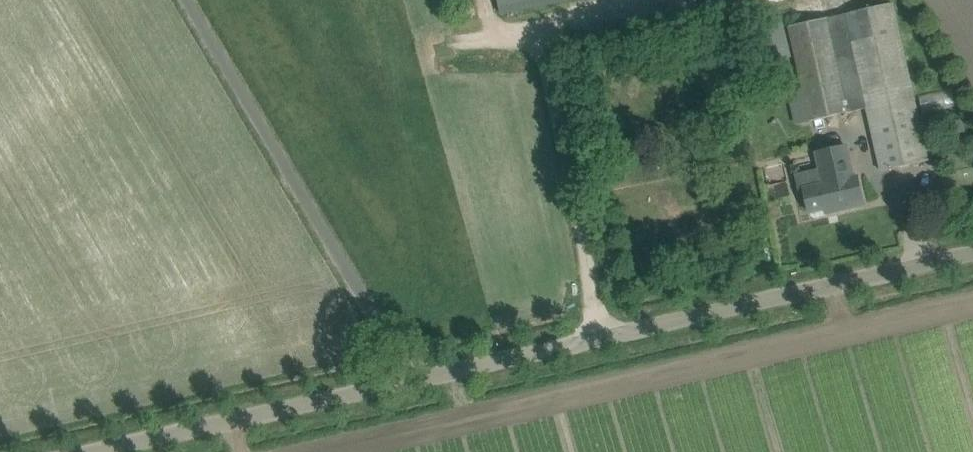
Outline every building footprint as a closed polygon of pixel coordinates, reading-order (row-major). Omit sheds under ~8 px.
[(502,15),(568,0),(498,0),(502,15)] [(789,27),(810,122),(868,109),(882,171),(929,161),(924,141),(893,3),(846,14),(855,52),(836,56),(828,18),(789,27)] [(815,152),(819,169),(796,175),(799,190),(805,189),(810,212),(837,206),(838,210),(864,204),(858,177),(857,177),(849,144),(815,152)]
